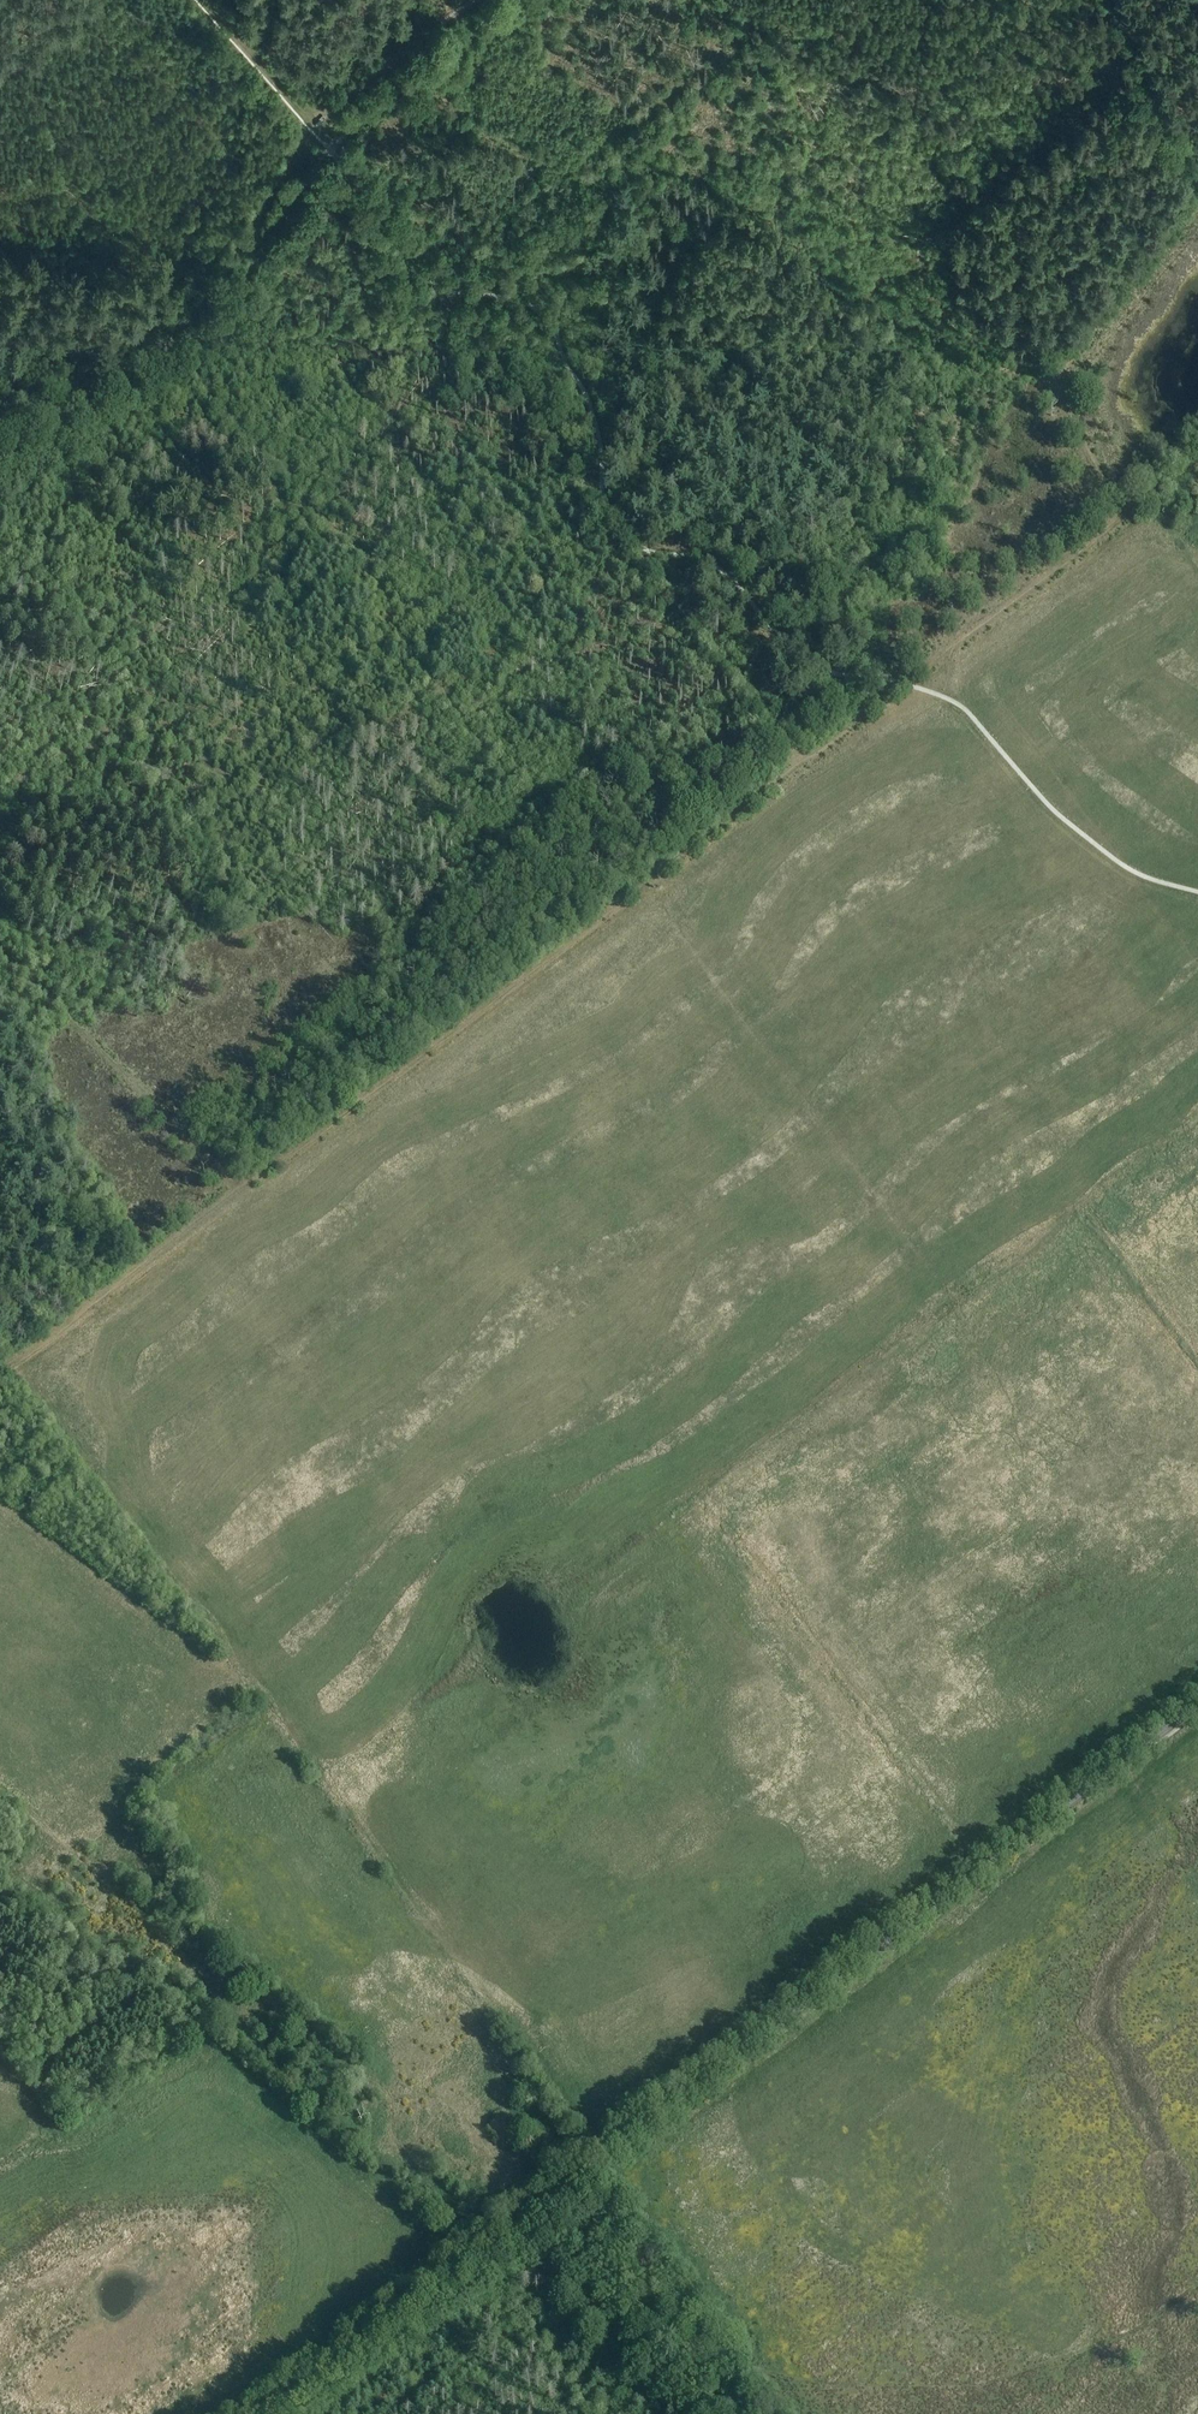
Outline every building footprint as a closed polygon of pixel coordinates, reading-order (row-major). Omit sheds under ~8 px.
[(500,2119),(488,2128),(502,2145),(513,2136),(500,2119)] [(475,2121),(470,2123),(478,2141),(483,2138),(475,2121)] [(355,2145),(365,2139),(361,2132),(351,2138),(355,2145)]
